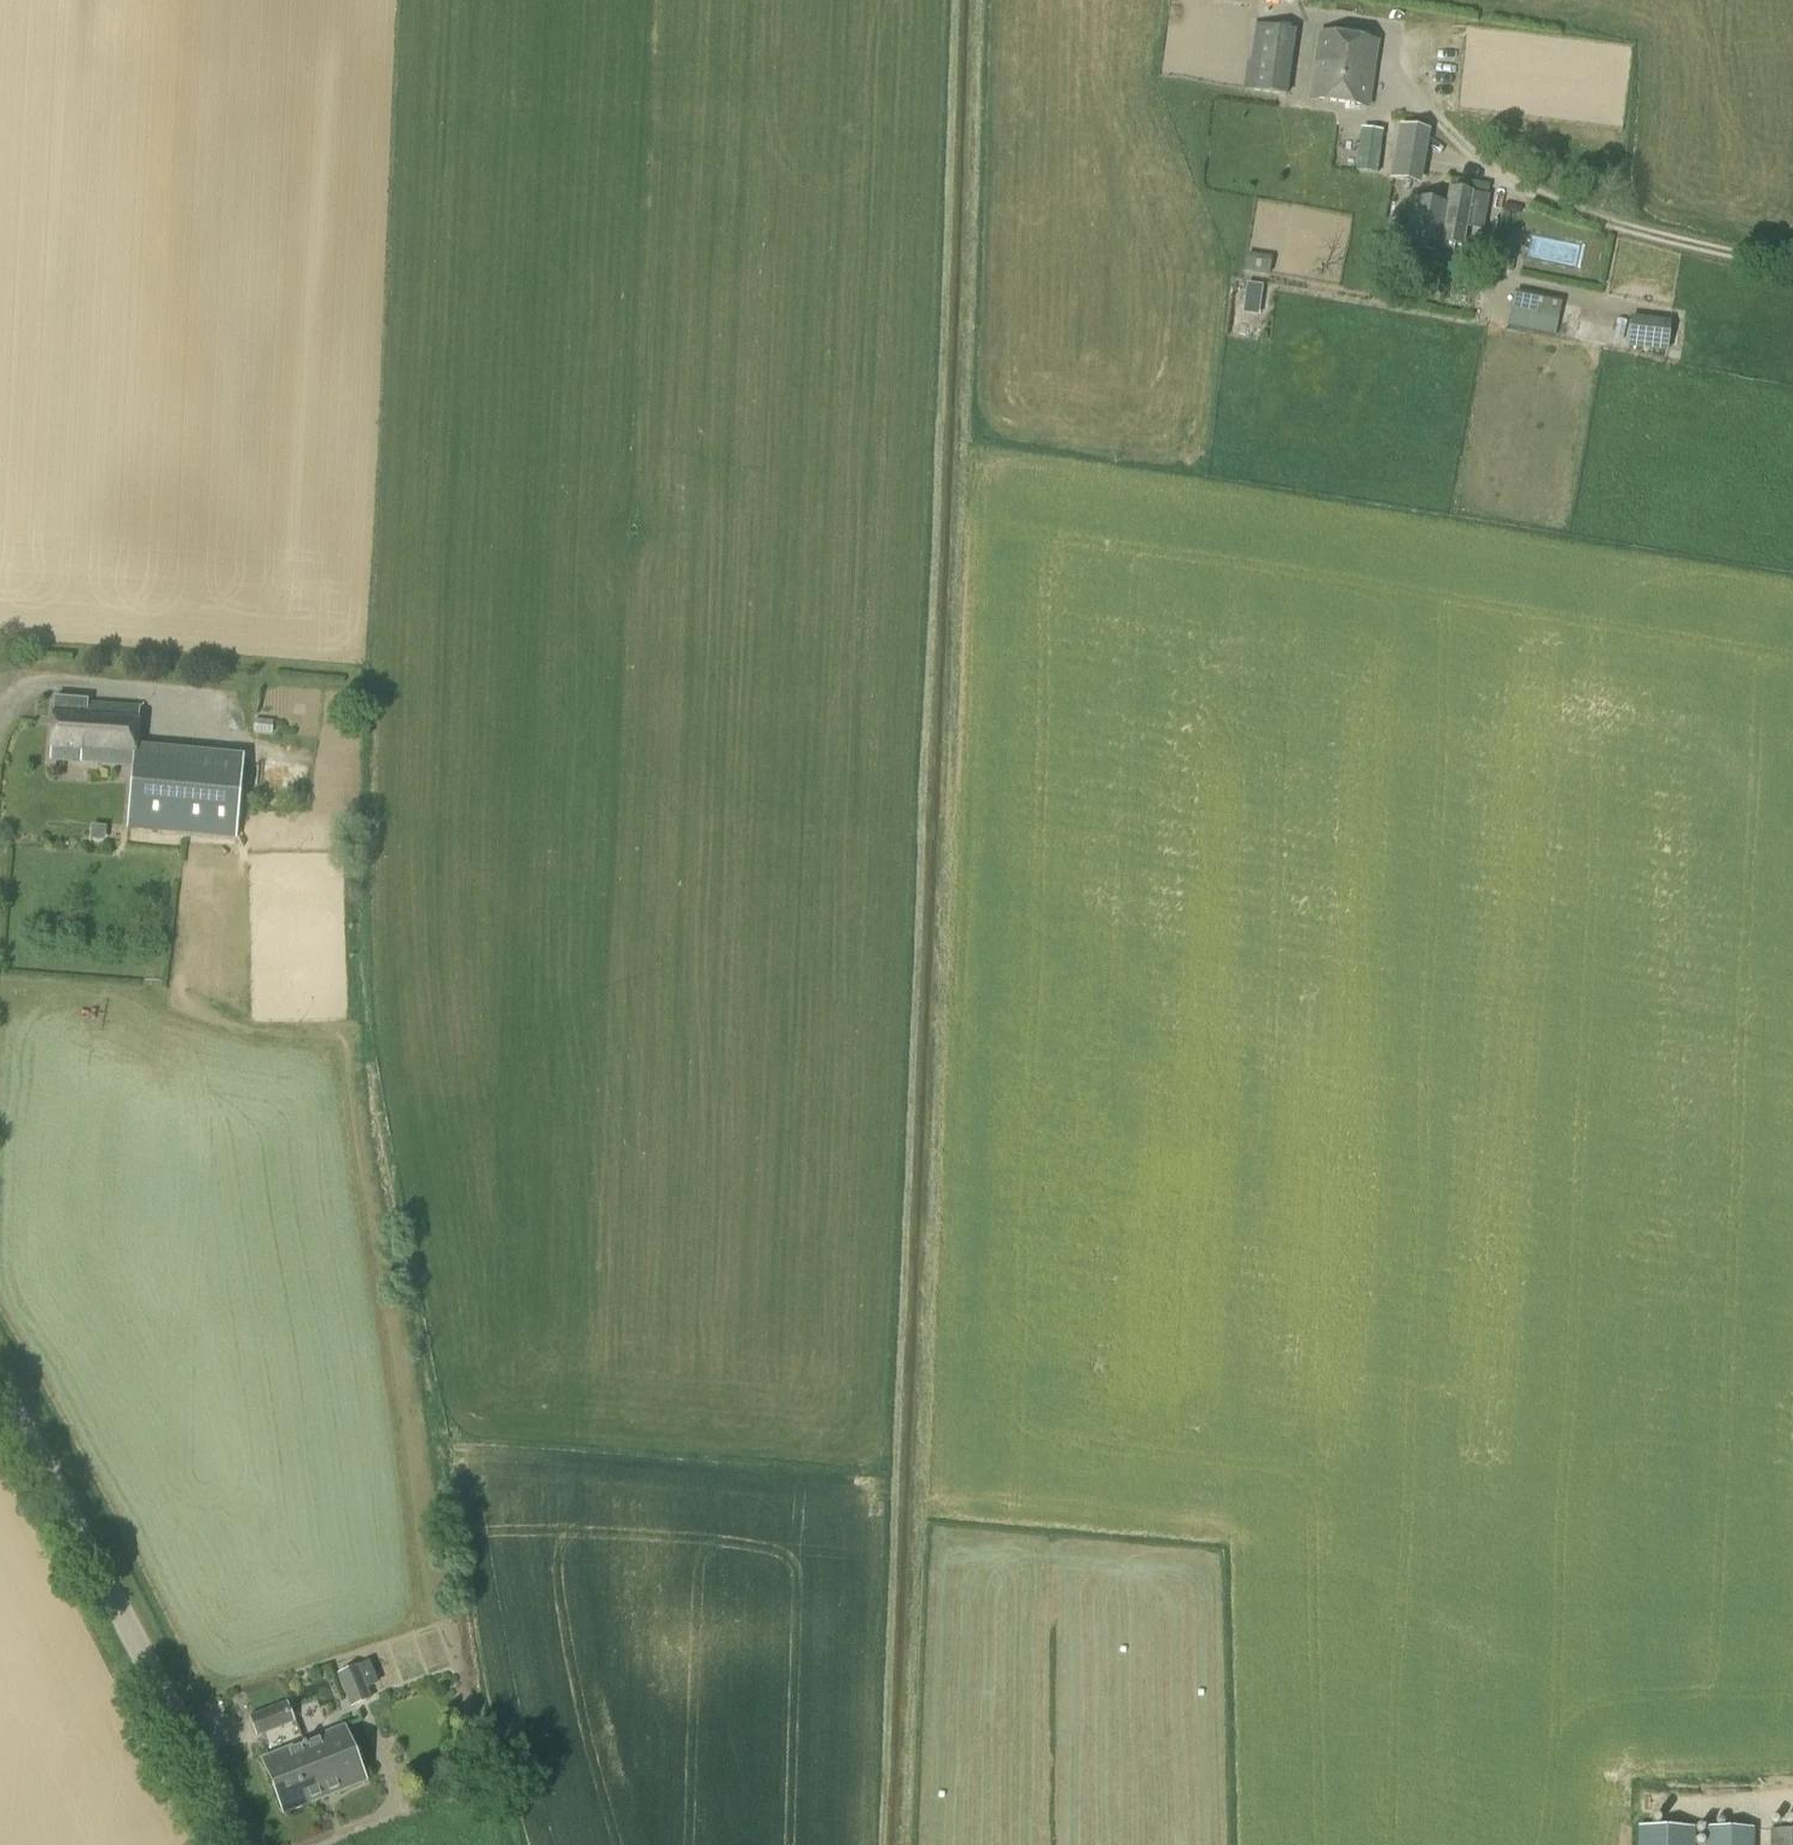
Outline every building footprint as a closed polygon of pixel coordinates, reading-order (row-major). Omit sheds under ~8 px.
[(1286,96),(1296,30),(1251,25),(1243,90),(1286,96)] [(1367,107),(1376,44),(1320,36),(1311,99),(1367,107)] [(1420,184),(1429,131),(1400,127),(1391,179),(1420,184)] [(1461,248),(1470,194),(1449,191),(1446,207),(1413,201),(1406,239),(1418,241),(1417,248),(1435,251),(1436,245),(1439,246),(1439,244),(1461,248)] [(1287,249),(1270,235),(1260,247),(1278,261),(1287,249)] [(1246,284),(1244,299),(1261,301),(1263,286),(1246,284)] [(1556,335),(1562,304),(1515,295),(1509,325),(1556,335)] [(1667,350),(1670,326),(1631,322),(1629,346),(1667,350)] [(236,840),(244,755),(137,745),(140,710),(85,704),(86,701),(55,698),(50,761),(132,767),(126,830),(236,840)] [(350,1708),(371,1700),(358,1666),(337,1675),(350,1708)] [(257,1738),(295,1722),(287,1702),(249,1718),(257,1738)] [(302,1744),(324,1798),(365,1782),(344,1728),(302,1744)] [(284,1814),(324,1798),(302,1744),(263,1760),(284,1814)] [(1691,1828),(1638,1828),(1638,1844),(1691,1844),(1691,1828)] [(1707,1828),(1707,1844),(1752,1844),(1753,1829),(1707,1828)] [(1771,1831),(1771,1844),(1792,1844),(1792,1831),(1771,1831)]
